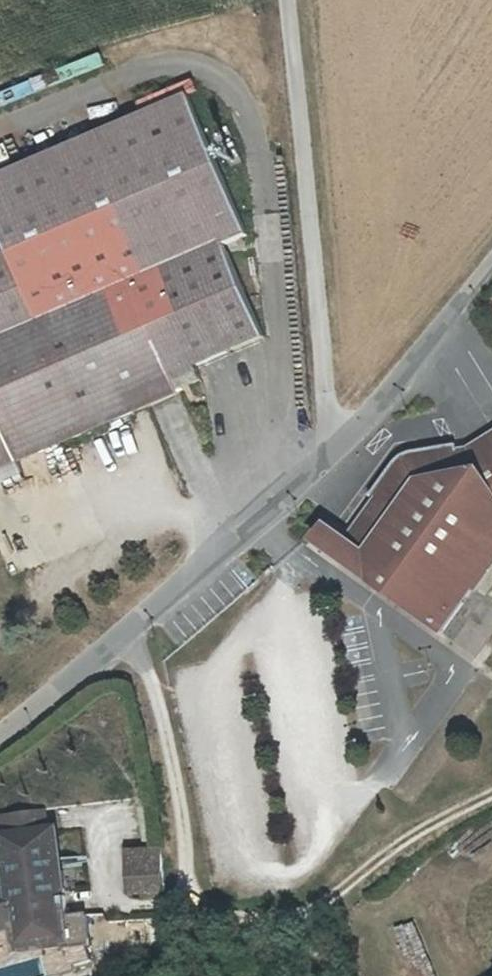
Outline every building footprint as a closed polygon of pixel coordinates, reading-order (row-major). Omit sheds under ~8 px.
[(126,410),(121,396),(169,374),(175,388),(198,378),(192,362),(260,331),(218,239),(240,229),(178,93),(0,174),(0,246),(3,253),(0,255),(0,468),(126,410)] [(175,388),(169,374),(121,396),(126,410),(175,388)] [(478,465),(470,448),(458,450),(457,443),(413,450),(402,455),(393,463),(369,496),(375,500),(345,540),(391,575),(380,590),(441,635),(464,604),(448,593),(491,533),(491,457),(478,465)] [(315,541),(380,590),(391,575),(345,540),(327,525),(315,541)] [(56,826),(46,827),(53,869),(63,867),(56,826)] [(72,938),(63,867),(53,869),(46,827),(3,832),(12,888),(0,890),(0,920),(2,921),(6,924),(9,927),(13,930),(15,934),(17,938),(18,946),(72,938)] [(122,856),(158,856),(158,845),(122,845),(122,856)] [(122,889),(158,889),(158,856),(122,856),(122,889)]
